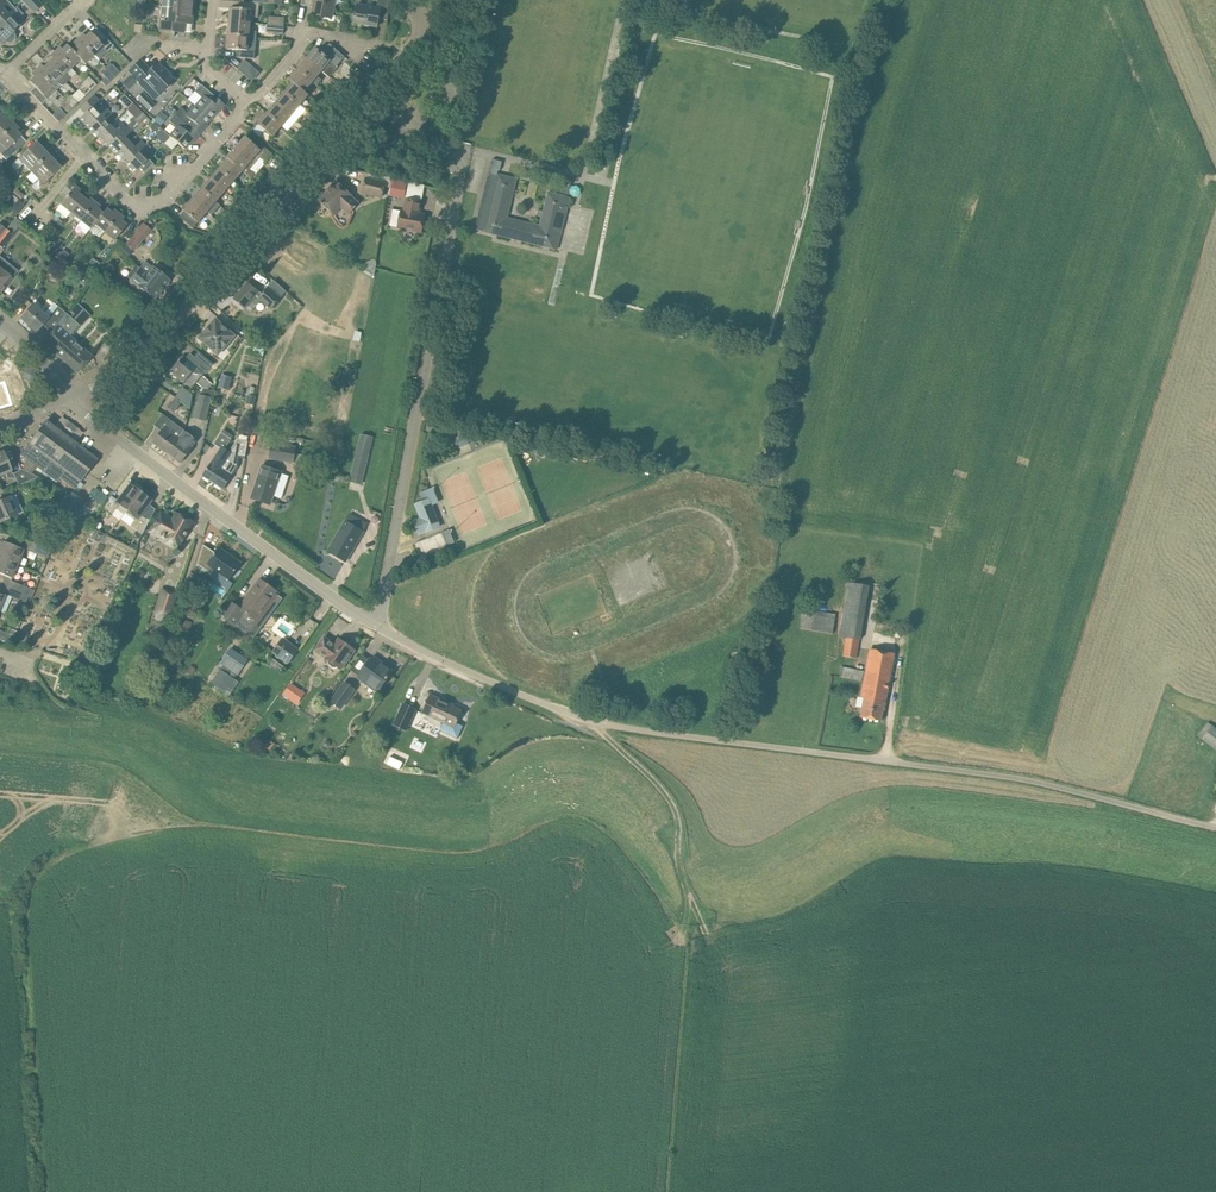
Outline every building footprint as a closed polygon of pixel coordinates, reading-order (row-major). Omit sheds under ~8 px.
[(15,8),(7,0),(0,0),(0,22),(15,8)] [(38,0),(23,0),(22,1),(34,14),(43,5),(38,0)] [(162,7),(194,10),(195,0),(163,0),(162,7)] [(314,8),(313,15),(331,18),(335,0),(302,0),(301,5),(314,8)] [(378,2),(376,9),(357,5),(353,23),(377,27),(378,19),(388,21),(390,4),(390,0),(378,0),(378,2)] [(230,8),(229,22),(250,24),(251,18),(258,19),(259,11),(259,3),(242,2),(242,9),(230,8)] [(175,32),(186,33),(187,24),(193,24),(194,10),(162,7),(160,30),(175,32)] [(0,22),(0,40),(3,43),(5,41),(5,42),(7,43),(9,43),(11,43),(12,42),(14,41),(15,39),(16,37),(15,35),(15,33),(14,32),(19,27),(13,21),(19,16),(15,13),(17,11),(15,8),(0,22)] [(250,31),(250,24),(229,22),(227,36),(256,38),(257,32),(250,31)] [(267,25),(267,32),(284,34),(284,26),(267,25)] [(83,34),(78,39),(95,56),(102,48),(107,52),(113,46),(96,28),(91,33),(90,33),(86,37),(83,34)] [(254,59),(256,38),(227,36),(226,49),(238,50),(237,58),(254,59)] [(72,50),(80,59),(85,65),(95,56),(78,39),(73,44),(76,46),(72,50)] [(316,48),(307,58),(322,71),(329,77),(338,67),(337,67),(345,57),(330,43),(322,53),(316,48)] [(60,47),(55,51),(71,68),(80,59),(72,50),(67,45),(62,49),(60,47)] [(67,73),(71,68),(55,51),(50,56),(49,55),(44,59),(48,63),(62,77),(67,82),(71,78),(67,73)] [(322,71),(307,58),(298,68),(313,82),(313,81),(318,85),(322,80),(318,76),(322,71)] [(41,65),(36,69),(53,86),(57,82),(59,84),(63,86),(67,82),(62,77),(48,63),(44,59),(40,63),(41,65)] [(143,78),(159,95),(175,80),(158,63),(150,70),(140,60),(128,71),(139,83),(143,78)] [(253,81),(260,74),(246,62),(239,70),(253,81)] [(112,64),(107,69),(115,77),(120,72),(112,64)] [(304,92),(313,82),(298,68),(289,79),(293,83),(293,82),(304,92)] [(53,86),(36,69),(32,74),(34,77),(29,81),(35,87),(30,92),(42,104),(47,99),(47,100),(57,91),(53,86)] [(102,74),(107,79),(110,82),(115,77),(107,69),(102,74)] [(122,83),(129,90),(137,82),(130,75),(122,83)] [(96,85),(89,77),(84,81),(92,89),(96,85)] [(77,88),(85,96),(92,89),(84,81),(83,82),(77,88)] [(300,106),(309,95),(304,92),(293,82),(293,83),(284,93),(300,106)] [(211,120),(223,105),(200,85),(194,92),(201,98),(195,106),(211,120)] [(349,85),(344,90),(349,94),(354,90),(349,85)] [(300,106),(284,93),(275,103),(291,116),(300,106)] [(79,118),(88,128),(107,109),(103,104),(96,111),(92,106),(98,100),(93,94),(80,108),(85,113),(79,118)] [(124,94),(119,99),(124,105),(129,100),(124,94)] [(142,94),(136,100),(148,111),(154,105),(142,94)] [(78,103),(71,95),(66,100),(73,107),(78,103)] [(335,100),(339,104),(344,99),(340,95),(335,100)] [(60,105),(68,113),(73,107),(66,100),(60,105)] [(335,100),(330,105),(335,109),(339,104),(335,100)] [(291,116),(275,103),(266,113),(282,127),(291,116)] [(175,115),(198,135),(211,120),(195,106),(188,114),(181,108),(175,115)] [(54,115),(59,120),(66,114),(61,109),(54,115)] [(112,114),(107,109),(88,128),(97,137),(109,124),(105,120),(112,114)] [(257,124),(273,137),(282,127),(266,113),(257,124)] [(185,150),(198,135),(175,115),(169,122),(176,128),(169,136),(185,150)] [(326,120),(321,115),(317,120),(322,124),(323,123),(326,120)] [(0,120),(0,139),(14,125),(10,120),(8,122),(3,118),(0,120)] [(317,120),(312,125),(317,130),(322,124),(317,120)] [(108,144),(117,153),(129,141),(125,137),(136,126),(131,121),(125,127),(108,144)] [(154,122),(149,127),(155,133),(161,129),(154,122)] [(114,129),(109,124),(97,137),(106,146),(108,144),(125,127),(121,123),(114,129)] [(2,155),(6,160),(26,142),(21,137),(16,132),(19,129),(14,125),(0,139),(0,154),(2,155)] [(155,138),(161,144),(168,136),(162,131),(155,138)] [(303,135),(299,140),(304,145),(308,140),(303,135)] [(234,142),(232,144),(255,164),(257,162),(260,158),(265,163),(268,159),(270,161),(273,156),(278,160),(280,157),(272,150),(271,152),(264,146),(264,147),(261,150),(246,137),(241,143),(237,139),(234,142)] [(134,146),(129,141),(117,153),(126,163),(145,145),(140,140),(134,146)] [(304,145),(299,140),(294,146),(299,150),(304,145)] [(17,170),(23,164),(38,179),(32,185),(37,191),(61,168),(52,158),(55,155),(48,148),(45,151),(36,142),(12,165),(17,170)] [(232,153),(228,158),(251,178),(255,174),(250,170),(255,164),(232,144),(228,149),(232,153)] [(147,160),(143,155),(149,149),(145,145),(126,163),(134,172),(140,167),(144,171),(153,163),(149,158),(147,160)] [(228,158),(219,168),(234,181),(240,175),(243,172),(251,179),(251,178),(228,158)] [(570,198),(549,193),(544,212),(538,210),(537,215),(543,217),(540,226),(507,218),(516,179),(497,175),(498,170),(500,171),(502,162),(492,159),(475,229),(482,231),(482,229),(485,230),(485,232),(557,249),(570,198)] [(219,168),(210,178),(225,192),(226,191),(231,184),(233,183),(234,181),(219,168)] [(269,175),(269,176),(273,180),(274,180),(278,174),(273,170),(269,175)] [(269,176),(264,180),(269,185),(273,180),(269,176)] [(367,177),(363,193),(381,198),(385,181),(367,177)] [(210,178),(201,189),(216,202),(219,199),(220,197),(225,192),(210,178)] [(405,197),(408,181),(394,178),(391,194),(405,197)] [(340,205),(348,212),(357,201),(334,179),(318,198),(334,212),(340,205)] [(60,204),(70,213),(83,197),(79,194),(81,191),(75,186),(60,204)] [(13,194),(21,200),(24,196),(17,189),(13,194)] [(201,189),(192,199),(207,212),(211,215),(220,205),(216,202),(201,189)] [(251,196),(255,200),(256,200),(260,195),(256,191),(251,196)] [(251,196),(247,201),(251,205),(255,200),(251,196)] [(90,199),(88,201),(83,197),(70,213),(81,221),(95,203),(90,199)] [(185,211),(180,217),(193,228),(198,223),(205,215),(207,212),(192,199),(183,209),(185,211)] [(18,200),(14,205),(20,210),(23,207),(25,205),(18,200)] [(393,210),(390,226),(398,228),(422,232),(425,216),(419,215),(422,202),(407,200),(404,212),(402,211),(401,212),(393,210)] [(81,221),(76,226),(86,234),(90,229),(91,229),(95,225),(94,225),(103,214),(103,213),(98,210),(101,207),(95,203),(81,221)] [(94,225),(95,225),(104,233),(119,214),(114,210),(111,213),(107,209),(103,213),(103,214),(94,225)] [(233,216),(233,217),(238,221),(238,220),(242,215),(237,211),(233,216)] [(124,218),(119,214),(104,233),(115,241),(127,226),(122,221),(124,218)] [(59,228),(63,223),(56,217),(52,222),(59,228)] [(233,217),(229,222),(233,226),(238,221),(233,217)] [(151,230),(143,223),(130,239),(138,246),(151,230)] [(0,236),(0,247),(2,248),(13,235),(6,229),(0,236)] [(222,239),(226,234),(221,230),(217,235),(222,239)] [(58,250),(62,245),(57,241),(53,246),(58,250)] [(114,249),(127,259),(133,251),(120,241),(114,249)] [(58,250),(53,246),(49,251),(57,258),(61,253),(58,250)] [(61,253),(57,258),(63,262),(69,255),(64,250),(61,253)] [(18,272),(11,266),(7,263),(0,257),(0,295),(18,272)] [(90,270),(76,258),(72,263),(77,267),(74,270),(85,275),(90,270)] [(63,264),(62,265),(73,271),(76,267),(73,264),(66,260),(63,264)] [(145,262),(140,268),(136,265),(126,276),(154,300),(169,281),(145,262)] [(271,310),(282,298),(268,286),(262,293),(247,281),(233,297),(246,309),(257,296),(259,297),(258,299),(271,310)] [(33,306),(21,319),(29,326),(36,332),(37,333),(43,326),(52,333),(58,327),(58,326),(68,336),(70,334),(71,335),(79,326),(78,325),(73,321),(70,318),(68,316),(58,307),(54,303),(46,311),(50,315),(47,319),(43,315),(33,306)] [(74,314),(70,318),(73,321),(83,310),(78,305),(71,312),(74,314)] [(218,353),(234,334),(215,318),(199,337),(218,353)] [(52,333),(44,342),(76,372),(78,373),(92,358),(68,336),(58,326),(58,327),(52,333)] [(263,356),(265,348),(255,339),(250,345),(263,356)] [(173,376),(180,379),(184,381),(191,373),(198,374),(199,372),(202,376),(213,364),(199,351),(195,357),(190,353),(185,359),(181,358),(180,362),(179,361),(170,371),(173,374),(173,376)] [(31,369),(24,373),(29,382),(36,378),(31,369)] [(229,390),(233,377),(222,374),(218,387),(229,390)] [(213,384),(204,376),(198,383),(202,387),(209,389),(213,384)] [(0,383),(0,408),(12,404),(8,393),(15,390),(11,377),(3,379),(4,381),(0,383)] [(191,408),(193,395),(183,387),(175,396),(191,408)] [(199,393),(193,417),(206,421),(212,396),(214,397),(215,391),(204,388),(202,394),(199,393)] [(248,394),(246,403),(255,404),(256,396),(248,394)] [(174,412),(182,402),(175,397),(168,407),(174,412)] [(68,424),(71,414),(64,412),(61,422),(68,424)] [(172,419),(154,443),(167,453),(184,431),(183,430),(184,429),(172,419)] [(22,456),(45,473),(57,482),(60,478),(75,490),(81,482),(97,460),(84,450),(47,422),(22,456)] [(184,431),(167,453),(181,463),(192,448),(197,441),(184,431)] [(222,448),(204,476),(213,482),(218,475),(221,477),(225,472),(221,469),(227,460),(229,462),(231,459),(229,457),(232,453),(230,452),(225,449),(232,438),(222,431),(214,443),(222,448)] [(362,485),(373,437),(361,434),(350,482),(362,485)] [(469,444),(465,434),(456,437),(460,447),(469,444)] [(218,475),(213,482),(223,489),(238,467),(240,457),(245,458),(248,442),(238,440),(230,452),(232,453),(229,457),(231,459),(229,462),(227,460),(221,469),(225,472),(221,477),(218,475)] [(272,443),(269,459),(294,463),(294,462),(301,463),(302,454),(296,453),(297,447),(272,443)] [(3,454),(0,455),(0,476),(6,474),(8,478),(15,478),(18,486),(38,477),(22,469),(14,473),(12,473),(3,454)] [(251,498),(270,505),(281,473),(262,467),(251,498)] [(112,497),(103,508),(113,516),(117,510),(124,515),(126,514),(141,493),(139,494),(129,486),(118,501),(112,497)] [(421,518),(414,521),(420,535),(440,526),(429,499),(430,499),(427,490),(419,493),(423,502),(416,505),(421,518)] [(71,492),(59,507),(75,520),(87,504),(71,492)] [(126,514),(135,520),(131,526),(143,535),(149,522),(141,516),(152,501),(141,493),(126,514)] [(0,502),(0,522),(17,515),(9,498),(0,502)] [(161,538),(160,541),(178,551),(193,523),(176,514),(173,520),(160,513),(150,532),(161,538)] [(346,562),(364,532),(363,532),(368,524),(350,514),(346,521),(328,551),(346,562)] [(443,546),(456,543),(453,530),(439,533),(443,546)] [(50,543),(34,536),(31,543),(47,550),(50,543)] [(0,553),(0,557),(18,565),(25,550),(5,542),(4,544),(2,543),(0,547),(0,550),(1,551),(0,553)] [(29,550),(45,556),(47,550),(31,543),(29,550)] [(230,580),(242,563),(218,547),(214,553),(203,545),(197,564),(212,575),(215,570),(230,580)] [(12,580),(18,565),(0,557),(0,575),(12,580)] [(277,592),(260,579),(240,607),(231,601),(221,614),(248,633),(253,625),(257,628),(280,596),(276,593),(277,592)] [(32,589),(9,580),(6,587),(9,588),(29,597),(32,589)] [(843,655),(857,657),(860,640),(861,640),(869,584),(848,582),(839,636),(846,637),(843,655)] [(29,597),(9,588),(5,596),(25,604),(29,597)] [(161,589),(153,612),(155,612),(154,614),(169,618),(169,617),(170,618),(177,594),(176,594),(177,593),(162,589),(161,589)] [(832,634),(836,615),(815,611),(815,610),(804,609),(799,629),(832,634)] [(15,629),(19,621),(12,618),(8,625),(15,629)] [(192,622),(183,620),(181,631),(189,633),(192,622)] [(13,635),(0,630),(0,638),(10,642),(13,635)] [(20,631),(17,637),(25,640),(28,634),(20,631)] [(287,663),(298,647),(284,637),(272,652),(287,663)] [(338,667),(342,670),(356,650),(350,646),(351,644),(347,641),(344,642),(339,638),(335,644),(325,637),(315,650),(326,657),(325,658),(329,661),(329,662),(329,664),(330,665),(334,668),(336,668),(337,668),(338,667)] [(232,648),(221,663),(237,675),(248,659),(232,648)] [(864,702),(861,718),(881,722),(895,654),(871,649),(860,701),(864,702)] [(379,692),(394,671),(373,656),(371,659),(362,653),(351,670),(359,676),(358,678),(379,692)] [(190,666),(185,673),(191,677),(196,670),(190,666)] [(840,676),(862,681),(864,671),(842,666),(840,676)] [(220,669),(211,683),(229,696),(239,681),(220,669)] [(342,710),(356,690),(344,681),(330,701),(342,710)] [(283,696),(289,700),(297,689),(291,684),(283,696)] [(453,706),(431,695),(423,714),(443,724),(440,730),(457,739),(463,726),(456,722),(461,711),(453,707),(453,706)] [(407,731),(417,708),(403,702),(393,725),(407,731)] [(1215,750),(1215,729),(1207,722),(1197,735),(1215,750)]
